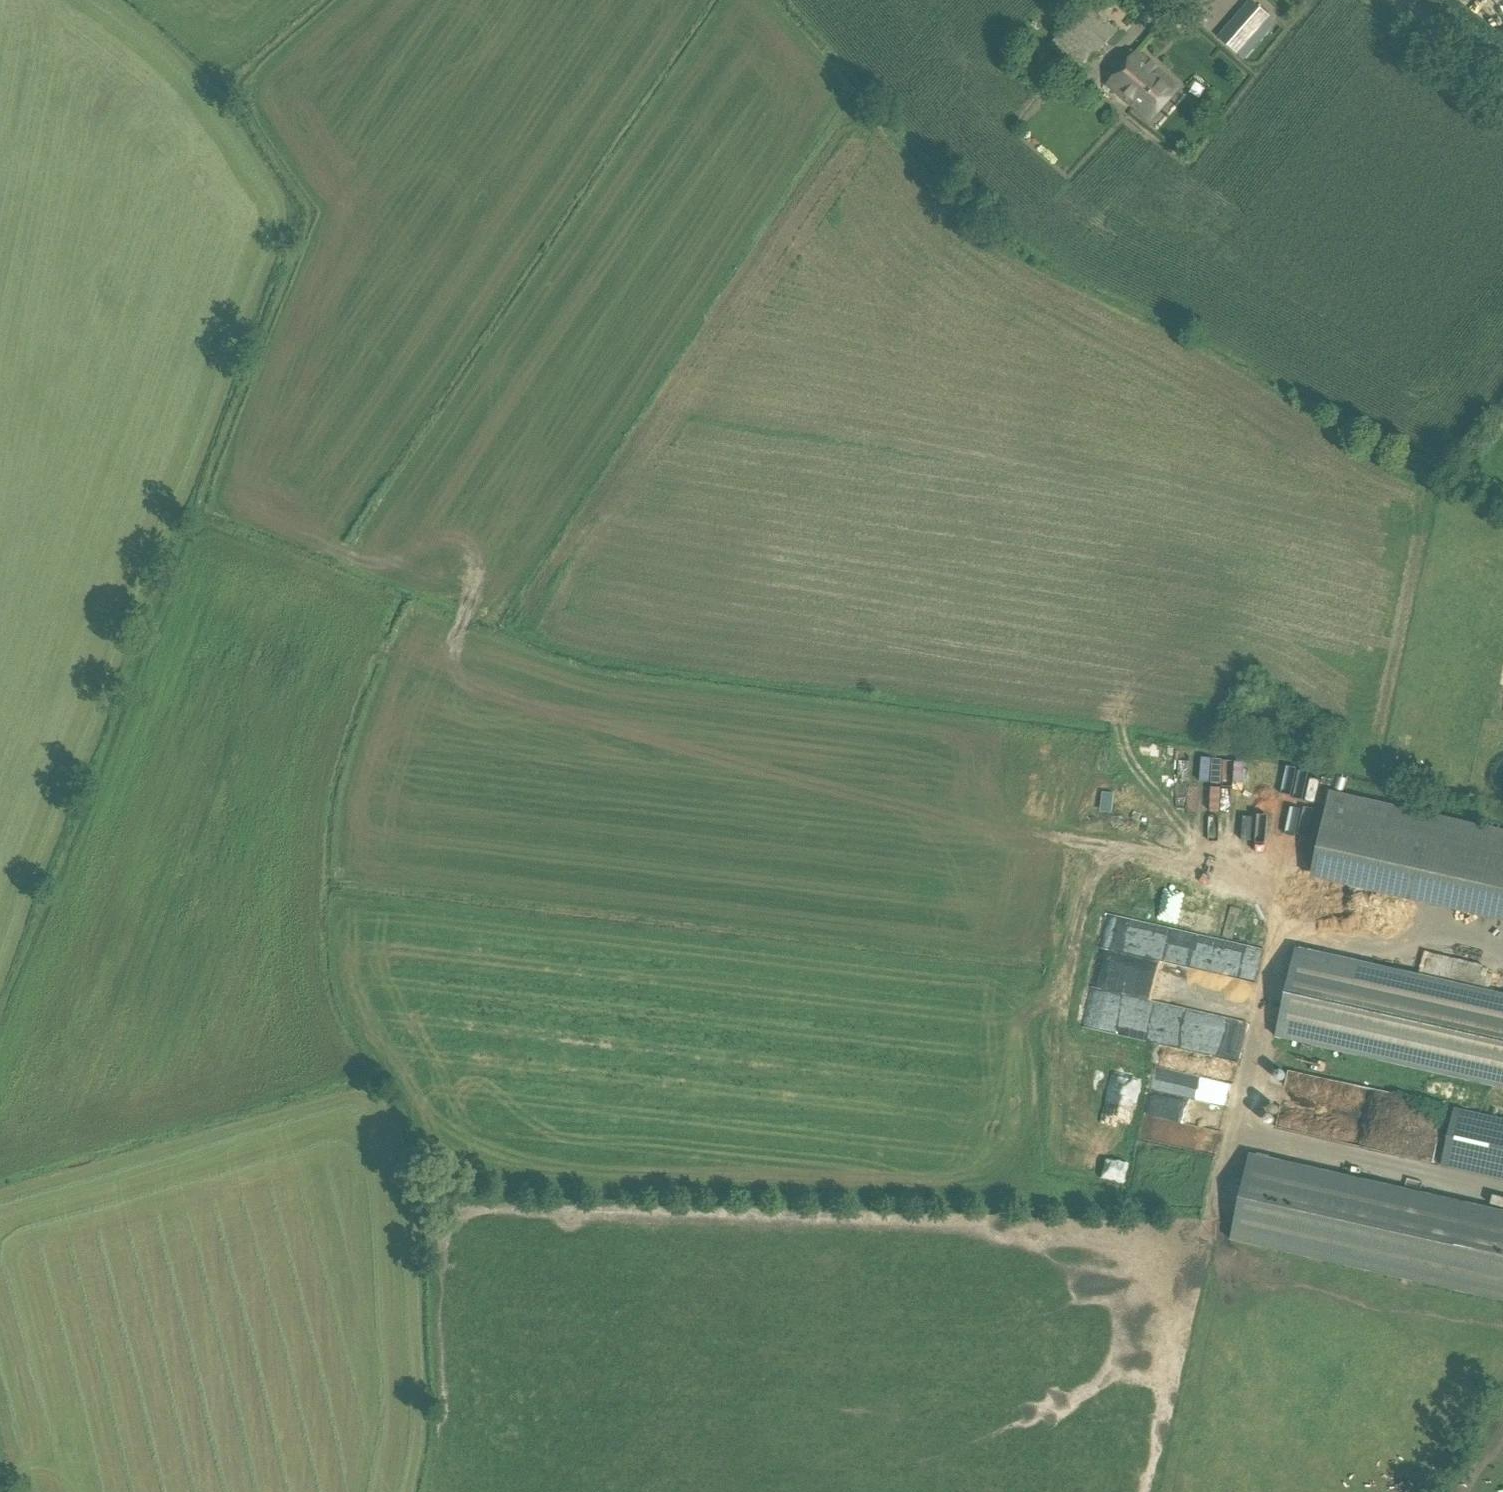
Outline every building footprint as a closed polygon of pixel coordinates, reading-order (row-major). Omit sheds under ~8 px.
[(1234,20),(1219,38),(1237,54),(1244,60),(1276,24),(1269,18),(1250,2),(1234,20)] [(1088,4),(1051,44),(1081,73),(1119,32),(1088,4)] [(1136,52),(1107,85),(1149,122),(1178,89),(1136,52)] [(1197,108),(1204,116),(1215,106),(1207,98),(1197,108)] [(1178,782),(1177,795),(1196,796),(1196,782),(1178,782)] [(1252,816),(1263,816),(1263,792),(1253,792),(1252,816)] [(1146,917),(1259,938),(1264,911),(1151,889),(1146,917)] [(1137,931),(1134,961),(1156,963),(1159,933),(1137,931)] [(1299,948),(1279,1038),(1502,1088),(1502,994),(1299,948)] [(1126,992),(1140,997),(1148,975),(1134,970),(1126,992)] [(1174,1022),(1123,1013),(1119,1038),(1238,1058),(1244,1023),(1176,1011),(1174,1022)] [(1145,1098),(1141,1116),(1166,1121),(1170,1103),(1145,1098)] [(1441,1167),(1502,1181),(1502,1117),(1455,1106),(1441,1167)] [(1232,1239),(1502,1300),(1502,1211),(1252,1154),(1232,1239)]
